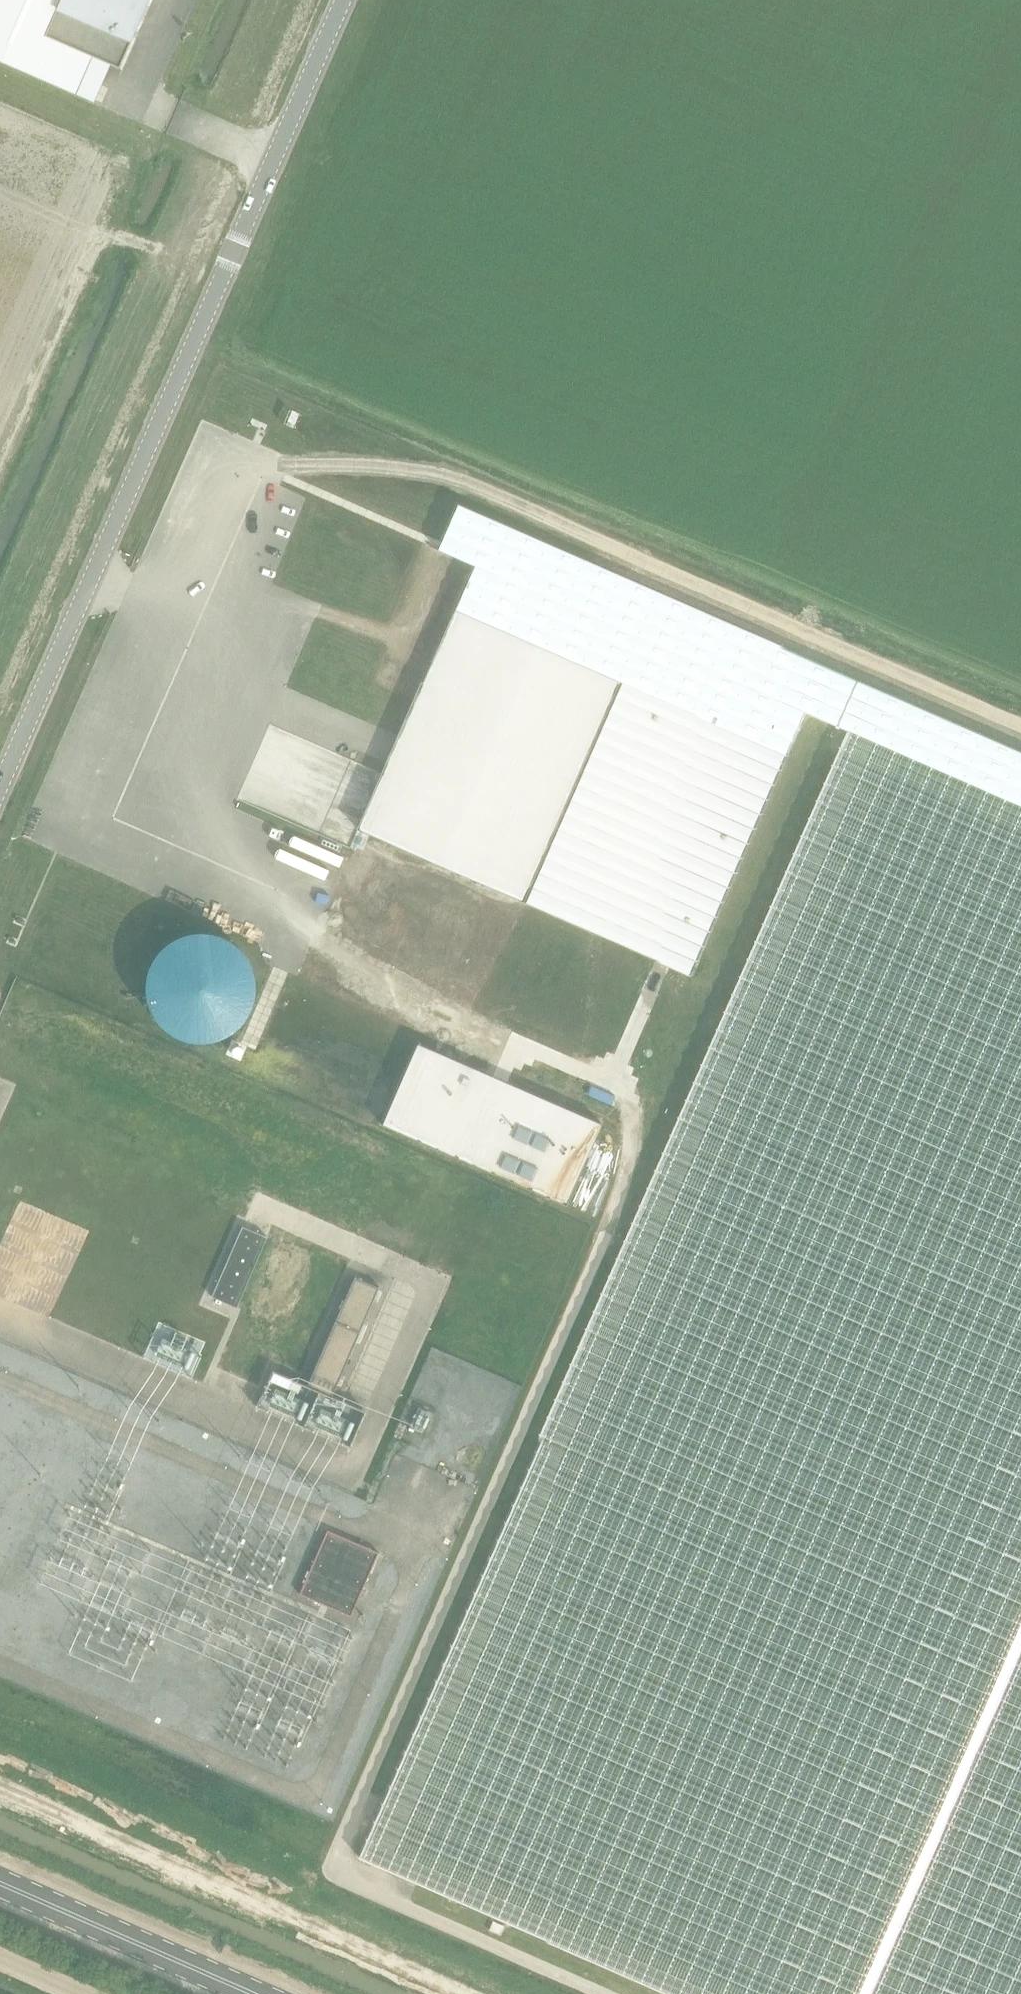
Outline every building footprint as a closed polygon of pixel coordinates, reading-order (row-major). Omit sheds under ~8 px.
[(94,103),(111,65),(120,69),(150,0),(0,0),(0,62),(94,103)] [(457,505),(437,550),(474,566),(358,831),(692,976),(807,712),(851,731),(359,1857),(672,1993),(1020,1993),(1020,751),(457,505)] [(206,932),(205,932),(202,932),(199,932),(196,932),(193,932),(190,933),(188,933),(185,934),(182,935),(179,936),(176,937),(175,938),(174,939),(171,940),(169,942),(166,943),(164,945),(162,947),(160,949),(158,952),(156,954),(154,956),(153,959),(151,961),(150,964),(149,967),(148,970),(147,972),(146,975),(146,978),(145,981),(145,984),(145,987),(145,990),(145,993),(146,996),(146,999),(147,1002),(148,1005),(149,1007),(150,1010),(151,1013),(153,1015),(154,1018),(156,1020),(158,1022),(160,1025),(162,1027),(164,1029),(167,1031),(169,1032),(172,1034),(174,1035),(175,1036),(178,1037),(180,1038),(183,1039),(186,1040),(189,1041),(192,1041),(195,1042),(198,1042),(201,1042),(204,1042),(207,1041),(210,1041),(212,1040),(215,1040),(218,1039),(221,1038),(224,1036),(226,1035),(229,1034),(231,1032),(234,1030),(236,1028),(238,1026),(240,1024),(242,1022),(244,1020),(245,1019),(246,1017),(247,1015),(249,1012),(250,1009),(251,1007),(252,1004),(253,1001),(254,998),(254,995),(255,992),(255,989),(255,986),(255,983),(254,980),(254,977),(253,975),(253,972),(252,969),(251,966),(250,963),(248,961),(247,958),(245,956),(243,953),(241,951),(239,949),(237,947),(235,945),(233,943),(230,941),(228,940),(225,938),(223,937),(222,937),(220,936),(217,935),(214,934),(211,933),(208,933),(206,932)] [(602,1124),(417,1044),(382,1125),(566,1205),(602,1124)] [(267,1239),(241,1228),(211,1299),(236,1310),(267,1239)] [(379,1288),(355,1277),(308,1385),(332,1396),(379,1288)] [(379,1552),(327,1530),(299,1594),(351,1617),(379,1552)]
